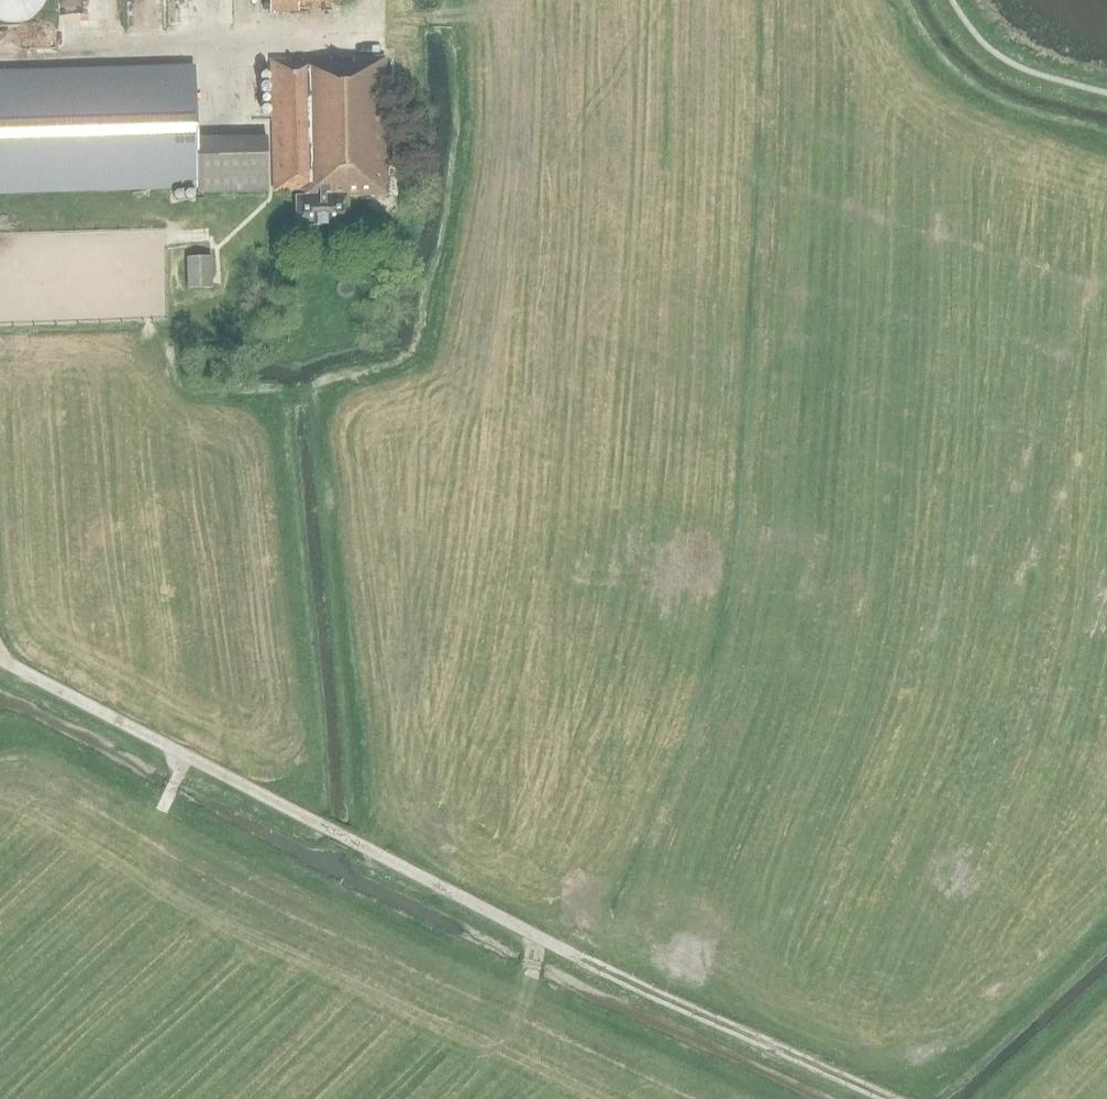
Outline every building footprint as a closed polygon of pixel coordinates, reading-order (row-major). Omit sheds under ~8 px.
[(0,21),(6,23),(12,23),(17,23),(23,21),(28,19),(33,16),(37,13),(41,9),(44,4),(46,0),(0,0),(0,21)] [(336,2),(336,0),(269,0),(270,12),(300,12),(299,4),(336,2)] [(346,196),(387,195),(384,61),(364,62),(364,58),(270,60),(274,191),(302,190),(302,196),(295,197),(296,225),(347,224),(346,196)] [(195,137),(194,73),(0,78),(0,188),(197,183),(195,137)] [(268,192),(267,136),(212,137),(213,157),(200,157),(201,193),(268,192)] [(212,288),(211,257),(185,257),(186,289),(212,288)]
